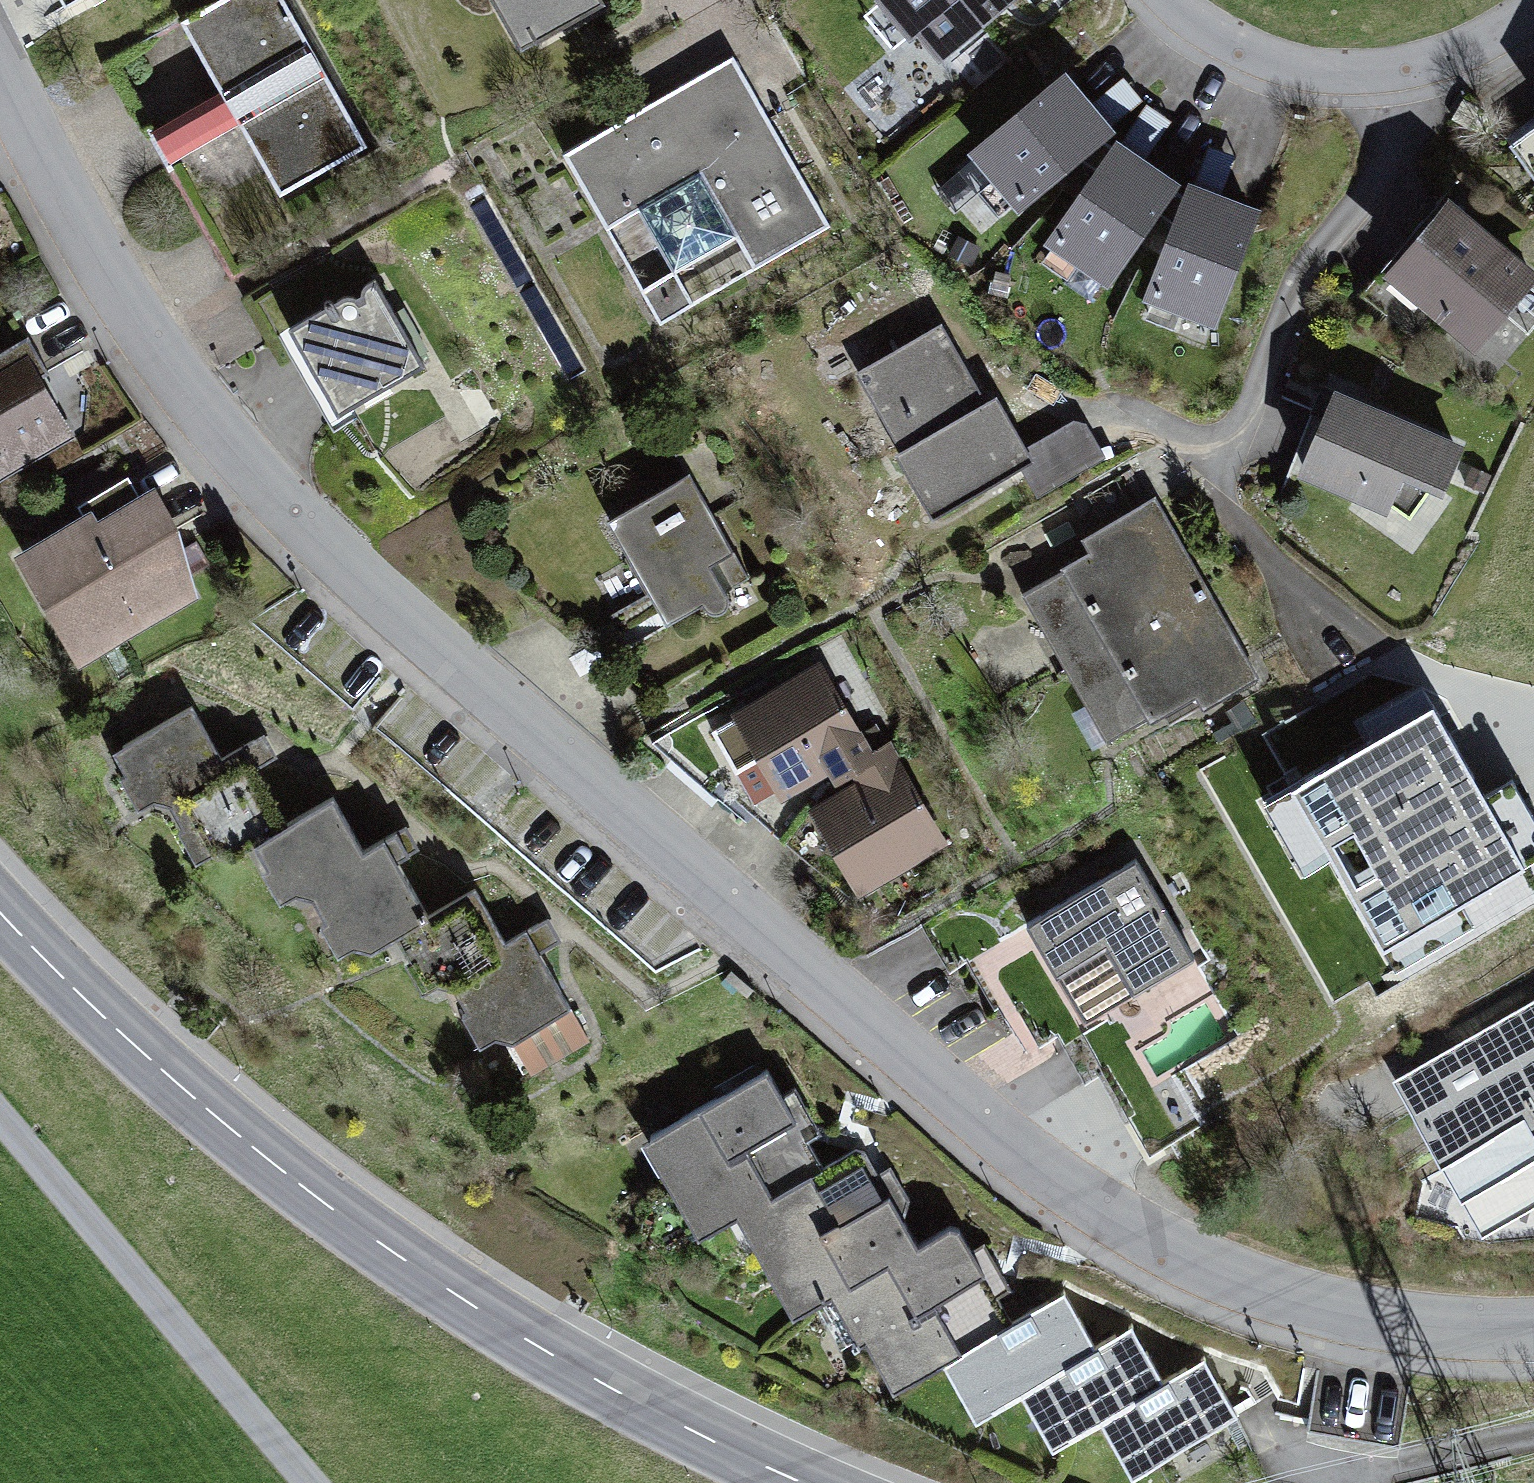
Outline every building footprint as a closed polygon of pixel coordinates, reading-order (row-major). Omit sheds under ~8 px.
[(184,28),(224,101),(147,142),(169,182),(256,135),(286,191),(362,150),(281,0),(237,0),(184,28)] [(519,64),(603,21),(592,0),(485,0),(519,64)] [(940,70),(1023,0),(880,0),(940,70)] [(739,69),(567,165),(662,333),(834,236),(739,69)] [(1069,89),(971,172),(1018,226),(1116,144),(1069,89)] [(1182,196),(1120,154),(1053,255),(1116,296),(1182,196)] [(1266,220),(1195,196),(1155,312),(1226,336),(1266,220)] [(1451,208),(1386,287),(1479,362),(1533,295),(1533,276),(1451,208)] [(382,290),(281,346),(331,434),(432,378),(382,290)] [(952,334),(845,392),(925,539),(1030,482),(1044,508),(1114,470),(1092,429),(1035,460),(1006,405),(994,411),(952,334)] [(69,427),(25,351),(0,366),(0,467),(69,427)] [(1471,455),(1335,397),(1295,489),(1390,530),(1407,492),(1448,509),(1471,455)] [(704,486),(614,532),(669,639),(738,604),(722,573),(744,562),(704,486)] [(86,529),(13,570),(75,681),(204,610),(136,488),(80,518),(86,529)] [(1088,551),(1015,591),(1056,665),(1202,585),(1152,495),(1079,535),(1088,551)] [(1056,665),(1099,746),(1189,697),(1195,708),(1255,675),(1202,585),(1056,665)] [(819,663),(723,718),(766,805),(862,752),(819,663)] [(1349,738),(1223,807),(1252,860),(1273,849),(1348,984),(1400,956),(1386,929),(1532,849),(1499,790),(1480,800),(1413,679),(1339,720),(1349,738)] [(190,705),(105,752),(112,776),(125,806),(146,798),(159,805),(186,862),(206,852),(222,857),(279,824),(238,746),(216,753),(190,705)] [(942,845),(883,741),(862,752),(795,790),(847,899),(942,845)] [(279,824),(243,846),(258,866),(250,871),(266,900),(285,892),(297,894),(325,956),(343,946),(359,949),(375,939),(417,917),(375,846),(353,854),(322,798),(279,824)] [(1141,870),(1027,933),(1083,1034),(1197,972),(1141,870)] [(417,917),(388,936),(417,993),(428,985),(448,993),(458,1017),(474,1048),(490,1036),(506,1040),(521,1075),(587,1041),(538,953),(556,941),(546,922),(499,945),(472,890),(417,917)] [(1391,1084),(1483,1234),(1533,1203),(1533,1002),(1391,1084)] [(764,1073),(641,1144),(688,1241),(818,1172),(803,1142),(821,1133),(797,1087),(777,1096),(764,1073)] [(818,1172),(730,1220),(784,1320),(917,1249),(888,1195),(873,1201),(851,1154),(818,1172)] [(917,1249),(825,1300),(847,1345),(858,1339),(885,1395),(1012,1323),(1000,1298),(1013,1286),(987,1246),(968,1254),(953,1229),(917,1249)] [(1012,1323),(940,1366),(970,1423),(1018,1394),(1092,1350),(1063,1293),(1012,1323)] [(1092,1350),(1018,1394),(1047,1451),(1097,1421),(1159,1384),(1130,1326),(1092,1350)] [(1159,1384),(1097,1421),(1126,1478),(1233,1419),(1202,1358),(1159,1384)]
